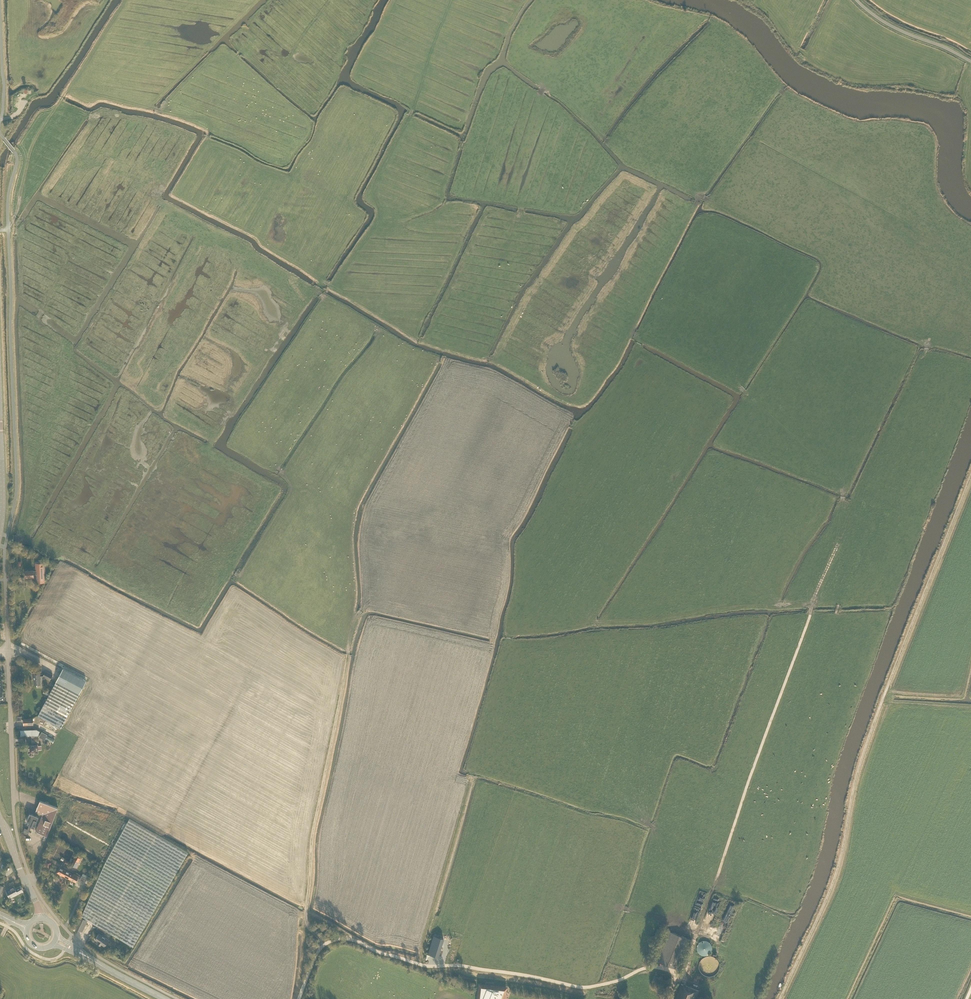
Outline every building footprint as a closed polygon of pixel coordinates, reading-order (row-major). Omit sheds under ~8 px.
[(36,570),(33,570),(25,570),(26,577),(34,577),(34,574),(39,574),(40,582),(45,581),(44,574),(45,574),(45,564),(36,565),(36,570)] [(86,680),(63,668),(60,673),(38,715),(61,727),(86,680)] [(45,671),(43,676),(50,680),(53,675),(45,671)] [(40,673),(33,674),(33,679),(34,679),(34,685),(37,684),(37,687),(43,687),(42,675),(40,675),(40,673)] [(40,731),(37,729),(33,729),(21,730),(21,736),(32,736),(32,742),(39,742),(38,735),(40,731)] [(37,752),(37,749),(39,749),(42,749),(42,745),(39,746),(39,745),(37,746),(37,744),(29,745),(29,752),(30,752),(30,755),(34,755),(34,752),(37,752)] [(159,767),(160,766),(160,763),(158,763),(160,759),(160,756),(158,759),(156,759),(154,762),(155,759),(156,759),(156,756),(153,756),(153,753),(152,752),(151,757),(154,757),(153,760),(148,759),(152,762),(149,766),(152,767),(151,768),(153,768),(154,768),(157,770),(159,771),(159,767)] [(192,774),(199,759),(197,757),(200,757),(196,755),(196,754),(193,759),(194,760),(195,763),(187,765),(189,766),(188,768),(191,769),(188,770),(189,773),(192,774)] [(124,767),(127,762),(125,761),(123,761),(123,756),(122,759),(120,759),(119,758),(118,758),(114,756),(113,757),(116,757),(116,759),(112,759),(110,758),(108,758),(110,759),(110,760),(112,760),(112,762),(115,762),(114,763),(114,767),(116,764),(117,765),(121,765),(121,762),(124,762),(124,763),(124,767)] [(36,812),(36,811),(43,814),(36,831),(47,836),(58,807),(40,800),(36,811),(36,812)] [(34,827),(39,816),(30,813),(27,820),(28,821),(27,824),(32,825),(31,826),(34,827)] [(127,822),(126,822),(105,862),(106,862),(81,916),(98,926),(107,931),(133,946),(188,852),(130,819),(127,822)] [(75,867),(82,855),(77,853),(71,865),(75,867)] [(68,871),(64,869),(60,867),(57,872),(59,873),(70,879),(73,874),(68,871)] [(70,879),(76,882),(79,876),(74,873),(73,874),(70,879)] [(80,879),(86,882),(87,878),(88,879),(89,876),(83,874),(82,876),(80,879)] [(7,892),(10,897),(12,896),(22,891),(20,886),(16,888),(14,885),(6,889),(7,892)] [(82,931),(88,920),(79,916),(74,927),(82,931)] [(98,942),(100,944),(101,943),(104,946),(109,939),(103,936),(107,931),(99,926),(98,926),(97,929),(99,930),(98,931),(97,932),(99,933),(95,939),(98,941),(98,942)] [(691,940),(668,931),(656,961),(679,970),(691,940)] [(443,939),(434,936),(428,954),(438,957),(443,939)] [(704,941),(703,941),(702,941),(701,941),(700,942),(699,943),(699,944),(698,945),(698,946),(697,946),(697,947),(697,949),(697,950),(698,951),(698,952),(700,954),(701,955),(702,955),(703,955),(704,956),(705,956),(706,956),(707,955),(708,955),(709,954),(710,954),(710,953),(711,952),(712,951),(712,950),(712,949),(712,948),(712,947),(712,946),(712,945),(711,944),(711,943),(710,943),(709,942),(708,942),(707,941),(706,941),(705,941),(704,941)] [(706,976),(708,977),(710,977),(712,976),(713,976),(714,975),(716,974),(717,973),(718,972),(719,971),(719,969),(720,967),(720,966),(720,964),(719,962),(718,961),(717,959),(716,958),(714,957),(712,956),(711,956),(709,956),(707,956),(705,957),(703,958),(702,959),(701,961),(700,962),(699,964),(699,966),(699,968),(700,970),(701,972),(702,974),(704,975),(706,976)] [(670,982),(654,975),(651,983),(667,989),(670,982)] [(681,983),(675,998),(696,998),(699,990),(681,983)] [(505,991),(506,988),(480,985),(478,998),(502,998),(505,991)]
